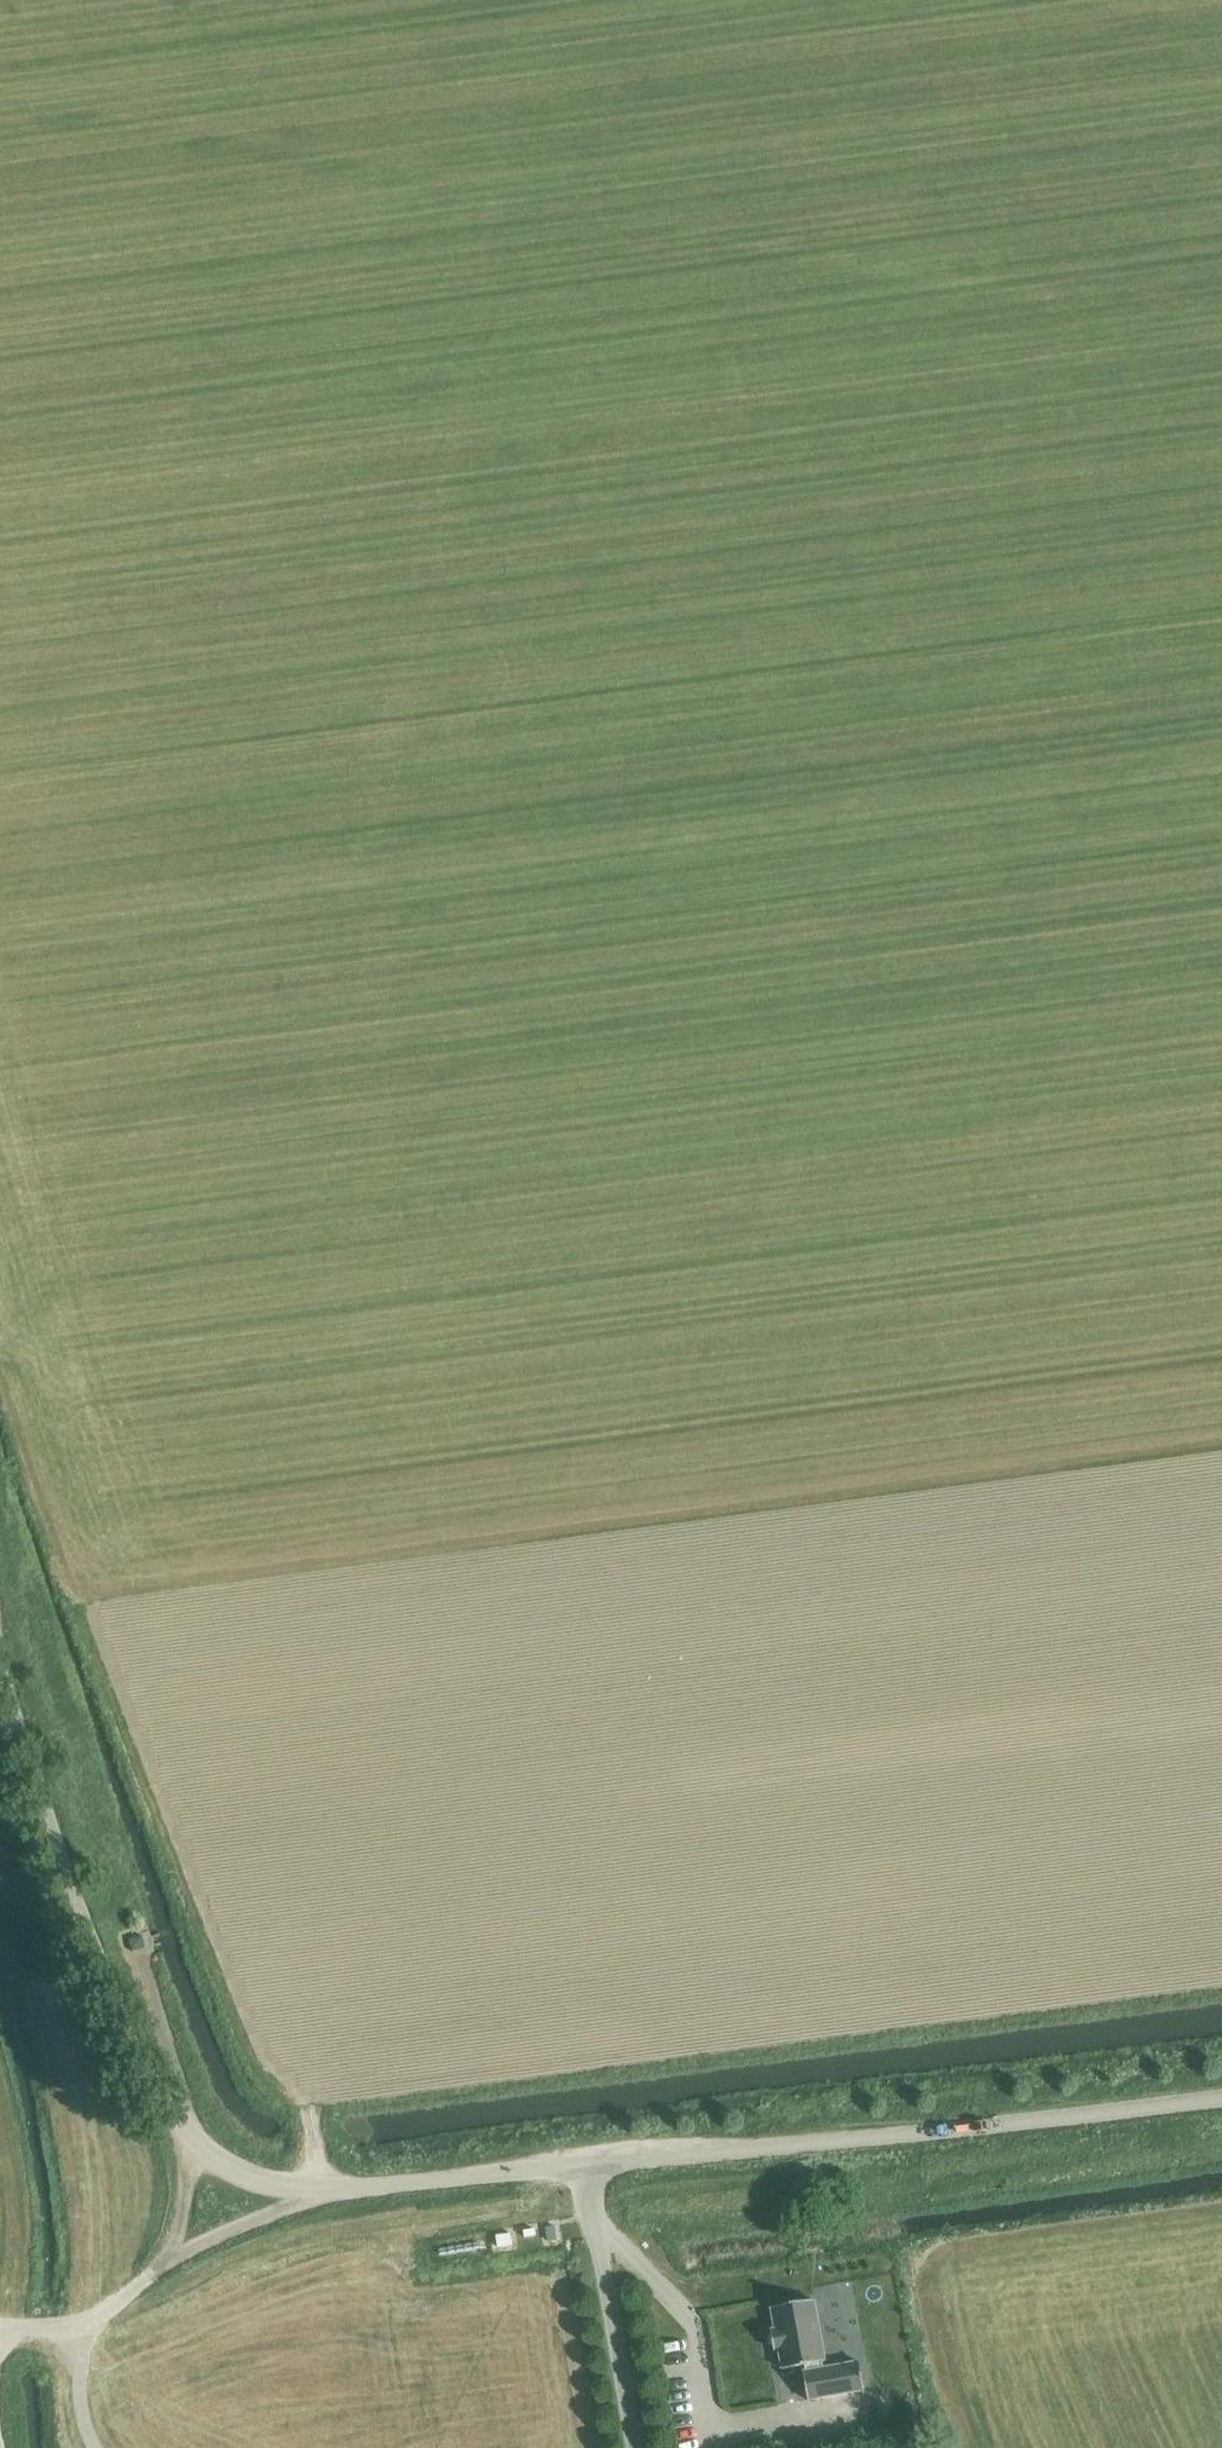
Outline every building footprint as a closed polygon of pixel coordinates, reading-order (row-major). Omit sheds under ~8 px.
[(143,1936),(129,1939),(132,1952),(146,1948),(143,1936)] [(776,2329),(771,2330),(774,2349),(779,2348),(783,2368),(807,2364),(808,2369),(804,2370),(809,2399),(865,2388),(860,2360),(828,2366),(827,2360),(816,2300),(772,2308),(776,2329)]
